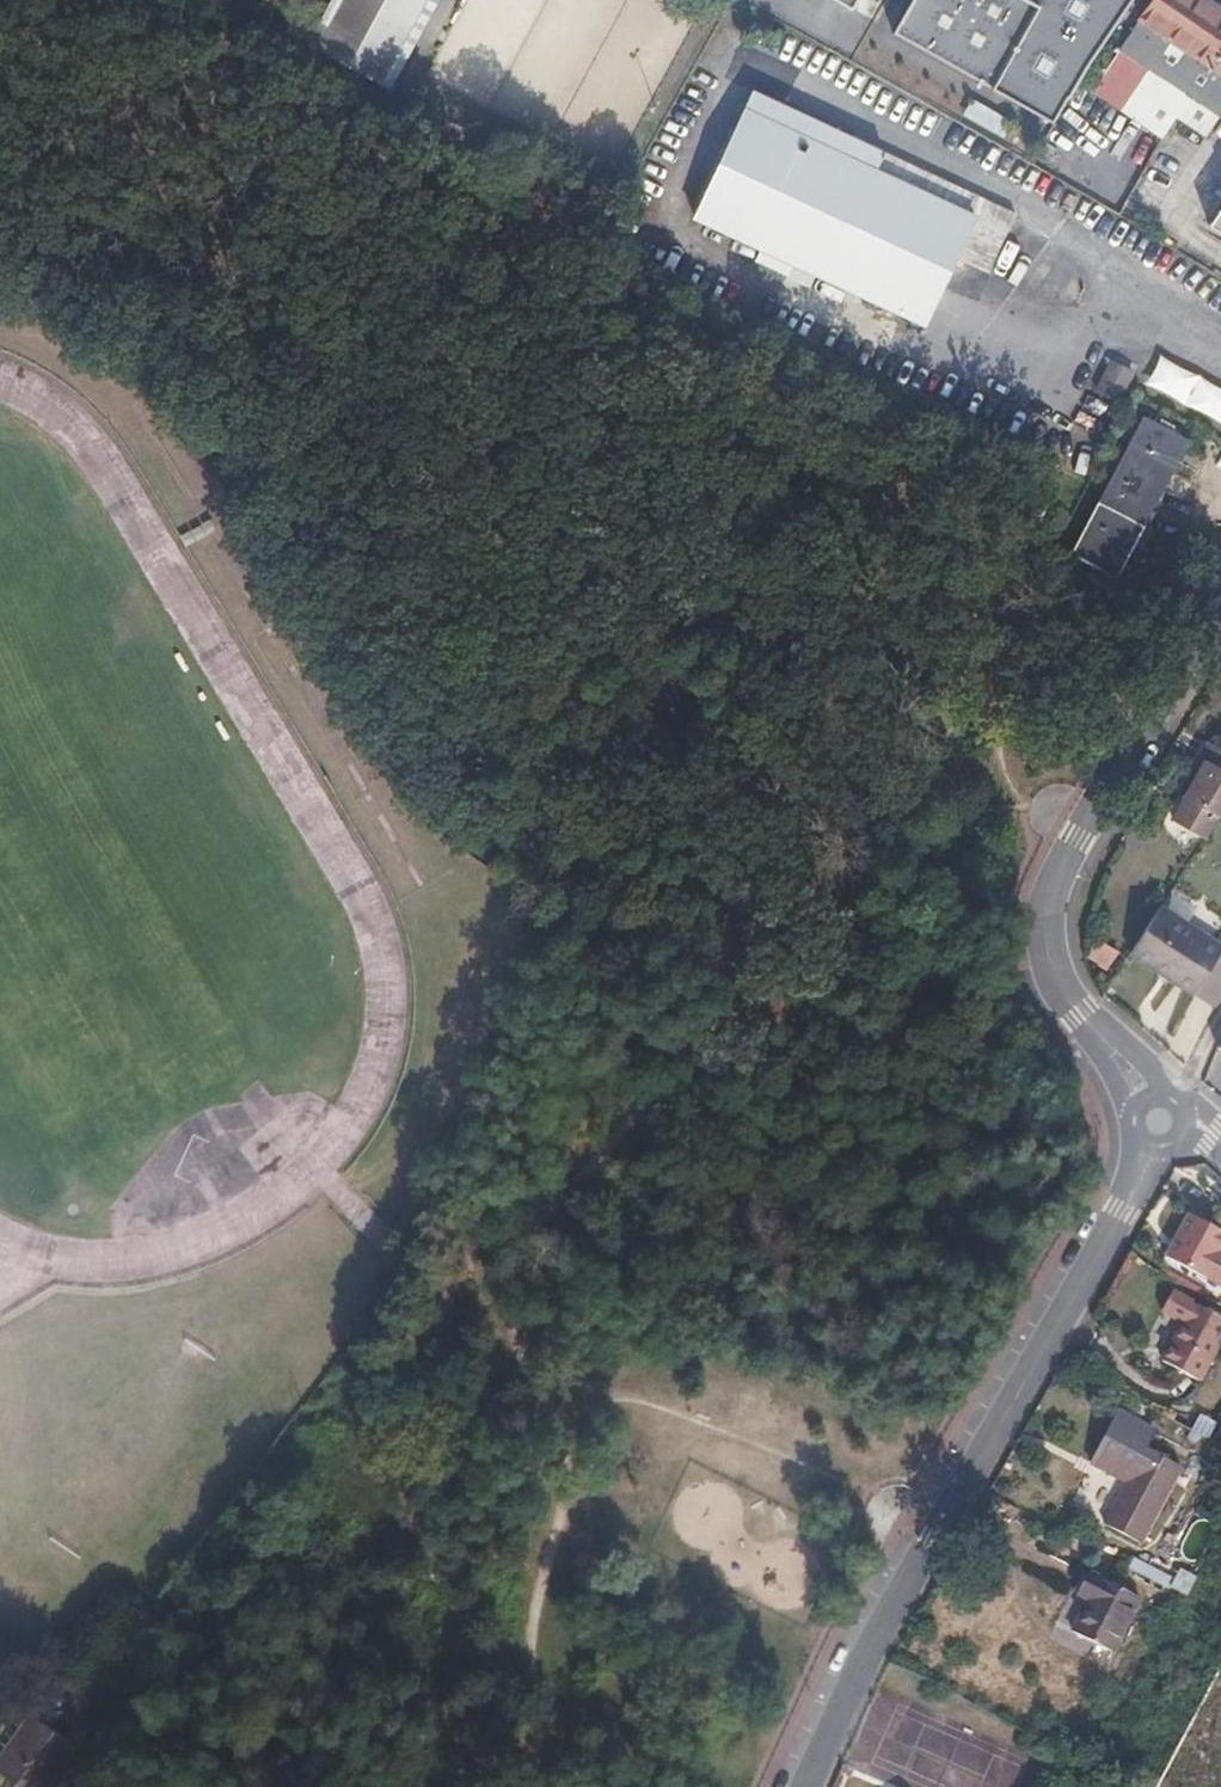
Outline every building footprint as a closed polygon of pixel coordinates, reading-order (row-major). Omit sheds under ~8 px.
[(313,44),(377,81),(425,0),(338,0),(313,44)] [(849,11),(855,0),(829,0),(849,11)] [(989,90),(1035,7),(1023,0),(910,0),(890,35),(989,90)] [(1035,7),(989,90),(1055,129),(1143,0),(1023,0),(1035,7)] [(1219,12),(1200,0),(1155,0),(1121,54),(1094,96),(1168,144),(1182,123),(1212,142),(1220,127),(1220,14),(1219,12)] [(689,215),(920,327),(956,257),(988,271),(1014,215),(853,137),(842,158),(744,110),(689,215)] [(1144,419),(1073,550),(1116,573),(1186,442),(1144,419)] [(1217,813),(1220,816),(1220,753),(1210,748),(1202,765),(1208,767),(1176,823),(1201,838),(1217,813)] [(1211,1005),(1220,988),(1220,946),(1156,906),(1126,953),(1211,1005)] [(1185,1214),(1160,1256),(1202,1278),(1202,1277),(1220,1286),(1220,1254),(1216,1251),(1220,1242),(1220,1233),(1185,1214)] [(1152,1306),(1175,1318),(1157,1358),(1195,1377),(1220,1326),(1220,1315),(1163,1285),(1152,1306)] [(1117,1407),(1068,1502),(1142,1539),(1180,1463),(1155,1449),(1163,1432),(1117,1407)] [(1090,1571),(1079,1592),(1092,1599),(1074,1632),(1111,1651),(1139,1597),(1090,1571)] [(26,1786),(41,1786),(71,1747),(30,1716),(0,1757),(0,1768),(26,1786)]
